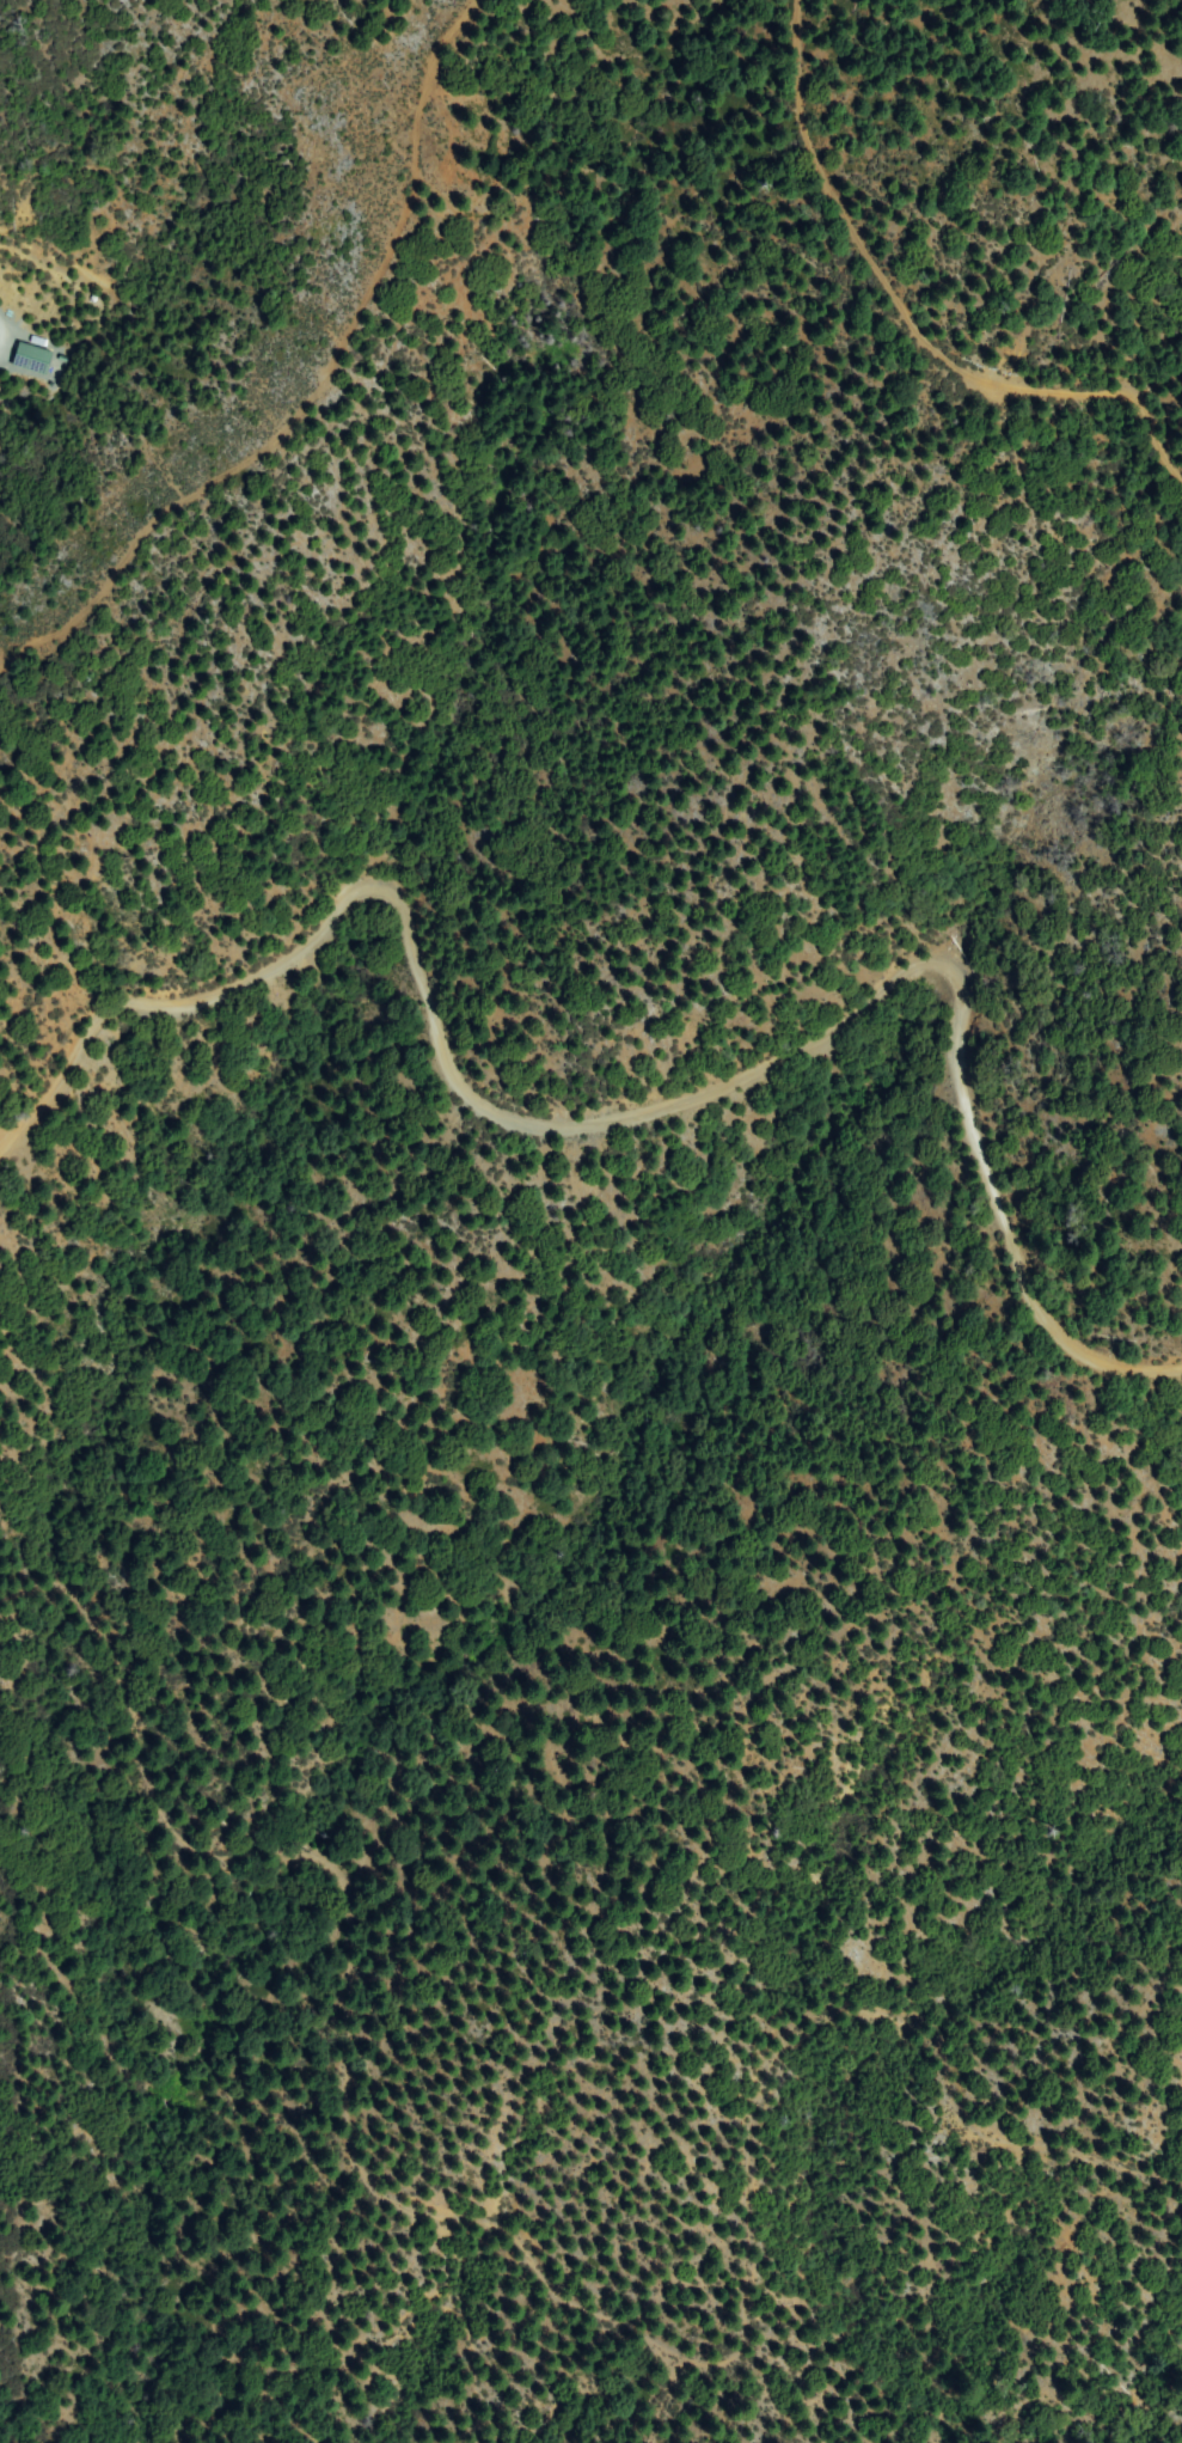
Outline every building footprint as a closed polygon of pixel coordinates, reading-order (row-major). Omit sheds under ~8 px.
[(19,347),(49,355),(43,374),(13,365),(19,347)]
